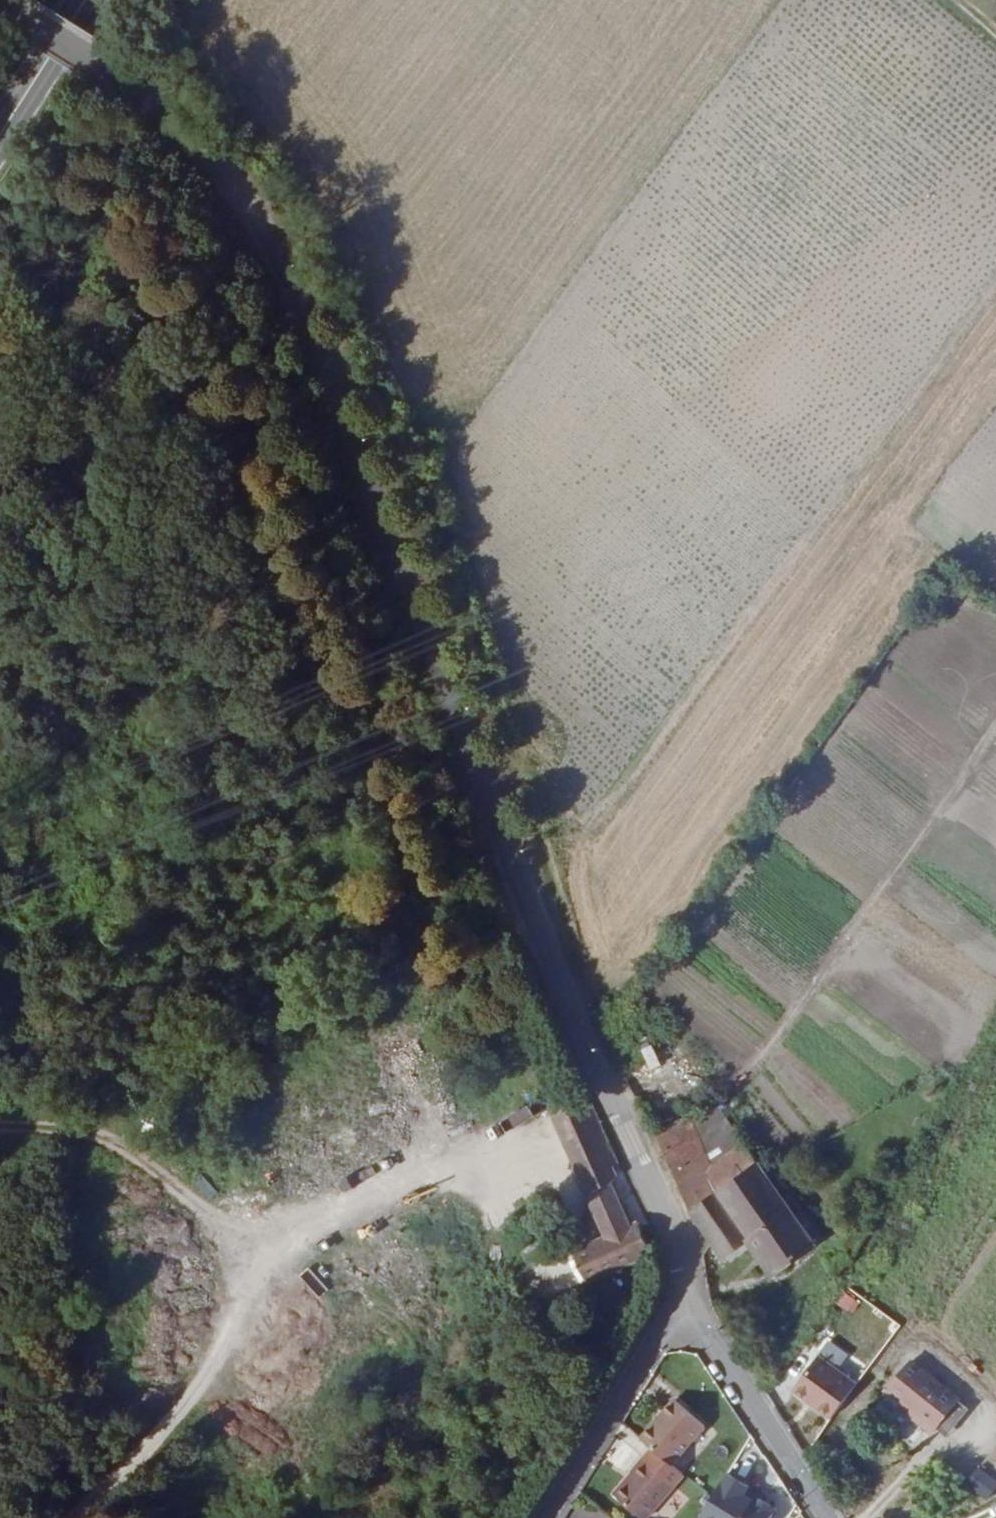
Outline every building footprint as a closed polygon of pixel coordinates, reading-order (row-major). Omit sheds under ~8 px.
[(651,1041),(640,1044),(645,1067),(657,1064),(651,1041)] [(608,1151),(577,1094),(542,1113),(607,1234),(574,1251),(575,1253),(589,1280),(636,1256),(646,1239),(634,1219),(630,1220),(607,1180),(613,1173),(602,1156),(608,1151)] [(703,1171),(744,1142),(713,1100),(655,1133),(689,1209),(717,1190),(703,1171)] [(816,1244),(744,1142),(703,1171),(717,1190),(689,1209),(711,1242),(722,1259),(750,1239),(774,1273),(816,1244)] [(200,1174),(191,1182),(205,1200),(215,1192),(200,1174)] [(538,1307),(589,1280),(575,1253),(524,1279),(538,1307)] [(851,1312),(857,1298),(838,1291),(832,1304),(851,1312)] [(856,1382),(836,1367),(847,1353),(826,1337),(787,1389),(828,1419),(856,1382)] [(953,1397),(905,1360),(883,1388),(899,1400),(910,1409),(907,1413),(928,1429),(930,1426),(953,1397)] [(943,1434),(965,1406),(953,1397),(930,1426),(943,1434)] [(673,1398),(640,1436),(671,1462),(704,1424),(673,1398)] [(896,1405),(907,1413),(910,1409),(899,1400),(896,1405)] [(603,1460),(627,1467),(634,1444),(610,1437),(603,1460)] [(643,1456),(613,1490),(643,1517),(673,1482),(643,1456)] [(984,1500),(995,1486),(995,1480),(977,1463),(962,1480),(984,1500)] [(773,1501),(718,1472),(694,1517),(764,1517),(773,1501)] [(644,1517),(645,1517),(670,1517),(688,1501),(675,1487),(644,1517)]
